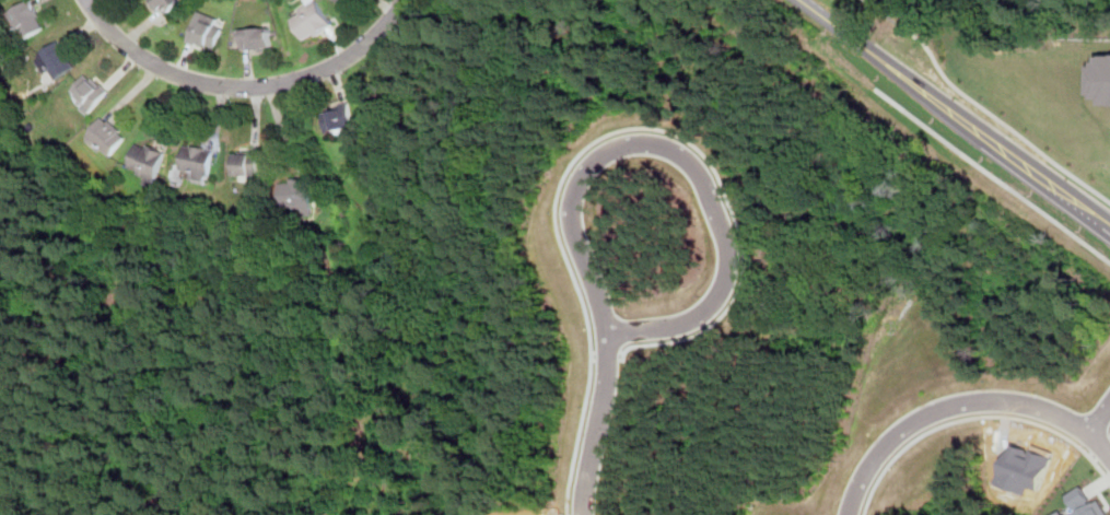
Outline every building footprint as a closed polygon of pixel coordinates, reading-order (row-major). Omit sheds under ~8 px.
[(34,0),(27,0),(4,12),(20,40),(47,25),(34,0)] [(164,16),(180,0),(148,0),(164,16)] [(303,38),(314,32),(316,34),(332,23),(317,0),(310,0),(299,9),(301,12),(291,19),(303,38)] [(198,11),(186,39),(206,47),(207,44),(213,47),(221,27),(212,24),(215,17),(198,11)] [(239,28),(241,48),(270,47),(269,26),(239,28)] [(50,82),(78,65),(61,38),(34,55),(50,82)] [(1091,97),(1109,97),(1109,59),(1091,59),(1091,97)] [(90,114),(110,91),(89,70),(68,94),(90,114)] [(358,130),(349,102),(322,109),(329,138),(358,130)] [(84,137),(108,157),(128,136),(104,115),(84,137)] [(167,152),(138,140),(127,165),(148,174),(144,182),(153,185),(167,152)] [(189,177),(210,182),(215,148),(184,142),(180,165),(191,167),(189,177)] [(260,175),(260,150),(232,150),(232,175),(260,175)] [(280,178),(280,208),(302,208),(302,214),(313,214),(313,178),(280,178)] [(1009,442),(996,478),(1028,489),(1030,482),(1041,487),(1052,457),(1009,442)] [(1094,499),(1090,502),(1082,488),(1068,496),(1078,511),(1071,514),(1104,514),(1094,499)]
